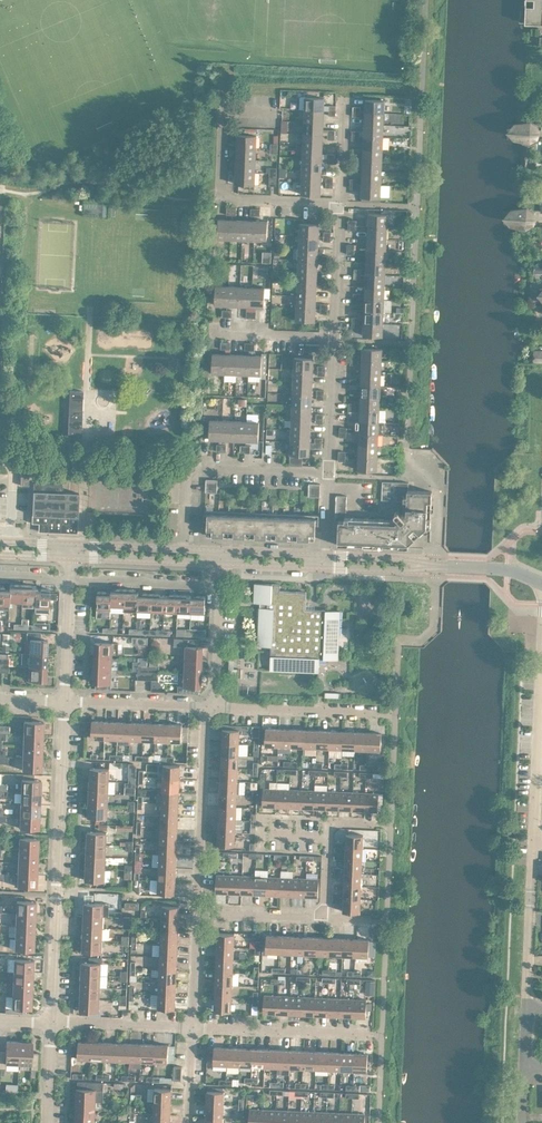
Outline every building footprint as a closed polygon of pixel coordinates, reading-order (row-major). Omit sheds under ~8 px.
[(528,24),(541,24),(541,0),(526,0),(525,24),(528,24)] [(305,97),(305,109),(324,110),(324,97),(305,97)] [(365,99),(365,112),(384,113),(384,100),(365,99)] [(305,109),(304,121),(323,122),(324,110),(305,109)] [(365,112),(364,124),(383,125),(384,113),(365,112)] [(304,121),(304,133),(323,134),(323,122),(304,121)] [(513,137),(523,139),(530,141),(538,136),(538,127),(531,122),(523,123),(514,124),(513,137)] [(364,124),(364,136),(383,137),(383,125),(364,124)] [(304,133),(303,145),(322,146),(323,134),(304,133)] [(237,134),(237,147),(256,148),(256,135),(245,134),(237,134)] [(364,136),(363,148),(382,149),(383,137),(364,136)] [(303,145),(303,157),(322,158),(322,146),(303,145)] [(237,147),(236,159),(256,160),(256,148),(237,147)] [(363,148),(363,160),(382,161),(382,149),(363,148)] [(303,157),(302,169),(321,170),(322,158),(303,157)] [(236,159),(236,171),(255,172),(256,160),(236,159)] [(363,160),(362,172),(381,173),(382,161),(363,160)] [(302,169),(302,181),(321,182),(321,170),(302,169)] [(255,172),(236,171),(235,184),(254,184),(255,172)] [(362,172),(362,184),(381,185),(381,173),(362,172)] [(321,182),(302,181),(301,194),(320,195),(321,182)] [(381,185),(362,184),(361,197),(380,197),(381,185)] [(535,213),(527,208),(510,210),(510,223),(526,227),(534,223),(535,213)] [(368,213),(368,226),(387,227),(387,214),(368,213)] [(218,238),(230,239),(231,220),(218,219),(218,238)] [(230,239),(242,239),(243,220),(231,220),(230,239)] [(242,239),(254,240),(255,221),(243,220),(242,239)] [(255,221),(254,240),(267,240),(268,221),(255,221)] [(300,223),(300,235),(319,236),(319,223),(300,223)] [(368,226),(367,238),(386,239),(387,227),(368,226)] [(300,235),(299,247),(318,248),(319,236),(300,235)] [(367,238),(367,250),(386,251),(386,239),(367,238)] [(299,247),(299,259),(318,260),(318,248),(299,247)] [(367,250),(366,262),(385,263),(386,251),(367,250)] [(263,252),(262,263),(271,263),(271,258),(271,252),(263,252)] [(299,259),(298,271),(317,272),(318,260),(299,259)] [(366,262),(366,274),(385,275),(385,263),(366,262)] [(298,271),(298,283),(317,284),(317,272),(298,271)] [(366,274),(365,287),(384,287),(385,275),(366,274)] [(298,283),(297,295),(316,296),(317,284),(298,283)] [(215,304),(227,305),(228,286),(216,285),(215,304)] [(227,305),(239,306),(240,286),(228,286),(227,305)] [(247,306),(251,306),(252,287),(240,286),(239,306),(247,306)] [(252,287),(251,306),(264,307),(265,288),(252,287)] [(365,287),(365,299),(384,299),(384,287),(365,287)] [(297,295),(297,307),(316,308),(316,296),(297,295)] [(365,299),(364,311),(383,311),(384,299),(365,299)] [(316,308),(297,307),(296,320),(315,321),(316,308)] [(364,311),(364,323),(383,323),(383,311),(364,311)] [(383,323),(364,323),(363,335),(382,336),(383,323)] [(363,347),(362,360),(381,361),(382,348),(363,347)] [(212,373),(225,373),(225,354),(213,353),(212,373)] [(225,373),(237,373),(237,354),(230,354),(225,354),(225,373)] [(237,373),(248,374),(249,355),(237,354),(237,373)] [(249,355),(248,374),(261,374),(262,355),(249,355)] [(295,357),(294,369),(313,370),(313,358),(295,357)] [(362,360),(362,372),(381,373),(381,361),(362,360)] [(294,369),(293,381),(312,382),(313,370),(294,369)] [(362,372),(361,384),(380,385),(381,373),(362,372)] [(391,374),(391,383),(400,383),(401,375),(391,374)] [(293,381),(293,393),(312,394),(312,382),(293,381)] [(361,384),(361,396),(380,397),(380,385),(361,384)] [(70,391),(68,438),(81,439),(83,391),(70,391)] [(293,393),(292,405),(311,406),(312,394),(293,393)] [(361,396),(360,408),(379,409),(380,397),(361,396)] [(292,405),(292,417),(311,418),(311,406),(292,405)] [(360,408),(360,421),(379,422),(379,409),(360,408)] [(292,417),(291,429),(310,430),(311,418),(292,417)] [(209,439),(222,439),(222,420),(210,420),(209,437),(209,439)] [(222,439),(234,440),(234,421),(222,420),(222,439)] [(234,440),(246,440),(246,421),(234,421),(234,440)] [(246,421),(246,440),(258,441),(259,422),(246,421)] [(360,421),(359,433),(378,434),(384,434),(384,422),(379,422),(360,421)] [(291,429),(291,441),(315,443),(315,438),(310,437),(310,430),(291,429)] [(359,433),(359,445),(378,446),(378,434),(359,433)] [(315,443),(291,441),(290,465),(302,465),(303,455),(309,455),(310,448),(315,448),(315,447),(314,447),(315,443)] [(359,445),(358,457),(377,458),(378,446),(359,445)] [(377,458),(358,457),(358,470),(377,470),(377,458)] [(205,492),(217,492),(217,479),(206,479),(205,492)] [(407,490),(408,490),(409,482),(382,481),(382,500),(404,501),(404,497),(407,497),(407,490)] [(62,492),(63,484),(33,482),(32,523),(41,523),(41,532),(77,533),(79,493),(62,492)] [(308,496),(320,497),(320,484),(309,483),(308,496)] [(339,520),(339,521),(337,545),(408,548),(408,543),(426,527),(430,527),(432,491),(408,490),(407,490),(407,497),(404,497),(404,501),(407,501),(406,513),(403,513),(401,514),(398,511),(396,511),(394,512),(394,514),(398,518),(396,519),(396,522),(384,522),(384,518),(379,518),(379,522),(369,521),(369,518),(364,518),(364,521),(349,520),(349,517),(346,517),(346,520),(339,520)] [(346,520),(346,517),(347,496),(336,495),(335,521),(339,521),(339,520),(346,520)] [(207,535),(261,537),(262,516),(256,515),(256,512),(246,512),(246,515),(234,515),(235,511),(225,511),(225,514),(213,514),(213,510),(205,510),(204,521),(207,522),(207,535)] [(262,516),(261,537),(315,540),(315,526),(318,526),(319,515),(310,514),(310,518),(298,517),(299,514),(289,514),(289,517),(283,517),(277,516),(277,513),(268,513),(268,516),(262,516)] [(270,670),(302,671),(319,672),(319,659),(338,659),(340,610),(305,609),(306,592),(280,591),(280,584),(254,583),(254,602),(259,602),(257,646),(271,646),(270,670)] [(9,601),(22,602),(23,584),(14,584),(14,585),(9,585),(9,589),(9,601)] [(22,602),(35,602),(36,590),(36,586),(31,586),(31,585),(23,584),(22,602)] [(9,601),(9,589),(5,589),(5,587),(0,587),(0,604),(9,604),(9,601)] [(111,605),(124,606),(125,589),(116,588),(116,590),(111,590),(111,593),(111,605)] [(35,602),(35,605),(49,606),(50,589),(40,589),(40,590),(36,590),(35,602)] [(124,606),(137,607),(138,607),(138,594),(139,594),(139,591),(134,590),(134,589),(125,589),(124,606)] [(111,609),(111,605),(111,593),(107,593),(107,591),(98,591),(97,608),(111,609)] [(137,610),(151,611),(151,593),(143,593),(143,594),(139,594),(138,594),(138,607),(137,607),(137,610)] [(151,611),(164,611),(165,595),(160,595),(160,594),(151,593),(151,611)] [(164,611),(177,612),(178,594),(169,594),(169,596),(165,595),(164,611)] [(177,612),(191,612),(191,597),(187,596),(187,595),(178,594),(177,612)] [(191,597),(191,612),(205,613),(205,596),(196,595),(196,597),(191,597)] [(29,653),(47,653),(47,640),(41,639),(41,632),(27,632),(27,639),(25,639),(25,652),(29,653)] [(186,646),(185,659),(203,660),(203,646),(196,646),(197,639),(183,639),(182,646),(186,646)] [(95,642),(95,655),(112,656),(113,642),(95,642)] [(139,645),(139,654),(147,654),(147,645),(139,645)] [(228,673),(238,674),(238,669),(234,668),(235,650),(229,650),(228,673)] [(22,666),(29,666),(46,667),(47,653),(29,653),(23,652),(22,666)] [(95,655),(94,669),(112,670),(112,656),(95,655)] [(185,659),(185,673),(202,673),(203,660),(185,659)] [(46,667),(29,666),(28,680),(38,680),(44,680),(46,680),(46,667)] [(112,670),(94,669),(94,683),(96,683),(95,689),(111,689),(112,670)] [(202,673),(185,673),(184,686),(178,686),(178,692),(199,693),(199,687),(201,687),(202,673)] [(24,721),(24,733),(43,734),(44,722),(24,721)] [(91,738),(105,738),(105,721),(92,721),(91,738)] [(105,738),(117,739),(118,722),(105,721),(105,738)] [(117,739),(130,739),(131,722),(118,722),(117,739)] [(130,739),(143,740),(143,723),(131,722),(130,739)] [(143,740),(155,740),(156,723),(143,723),(143,740)] [(155,740),(168,741),(169,724),(156,723),(155,740)] [(169,724),(168,741),(181,741),(182,724),(169,724)] [(265,745),(278,746),(279,729),(266,728),(265,743),(265,745)] [(223,729),(222,742),(239,743),(240,729),(223,729)] [(278,746),(291,746),(292,729),(279,729),(278,746)] [(291,746),(304,747),(304,730),(292,729),(291,746)] [(304,747),(316,747),(317,730),(304,730),(304,747)] [(316,747),(329,748),(330,731),(317,730),(316,747)] [(329,748),(342,748),(343,731),(330,731),(329,748)] [(342,748),(355,749),(355,732),(343,731),(342,748)] [(355,749),(367,749),(368,732),(355,732),(355,749)] [(368,732),(367,749),(380,750),(381,733),(368,732)] [(24,733),(23,745),(42,746),(43,734),(24,733)] [(222,742),(221,755),(238,755),(239,743),(222,742)] [(23,745),(23,757),(42,758),(42,746),(23,745)] [(221,755),(221,767),(238,768),(238,755),(221,755)] [(42,758),(23,757),(22,770),(41,771),(42,758)] [(163,764),(163,777),(180,778),(180,765),(163,764)] [(221,767),(220,780),(237,781),(238,768),(221,767)] [(90,768),(89,780),(109,781),(109,769),(90,768)] [(163,777),(162,790),(179,791),(180,778),(163,777)] [(22,779),(21,792),(41,792),(41,780),(22,779)] [(89,780),(89,792),(108,793),(109,781),(89,780)] [(220,780),(220,793),(237,794),(237,781),(220,780)] [(262,805),(276,806),(276,789),(263,788),(262,805)] [(276,806),(288,806),(289,789),(276,789),(276,806)] [(288,806),(301,807),(302,790),(289,789),(288,806)] [(162,790),(161,803),(179,804),(179,791),(162,790)] [(301,807),(314,807),(314,790),(302,790),(301,807)] [(314,807),(326,808),(327,791),(314,790),(314,807)] [(326,808),(339,809),(340,791),(327,791),(326,808)] [(339,809),(352,809),(353,792),(340,791),(339,809)] [(21,792),(21,804),(40,804),(41,792),(21,792)] [(89,792),(88,804),(108,805),(108,793),(89,792)] [(352,809),(365,810),(365,793),(353,792),(352,809)] [(220,793),(219,806),(236,806),(237,794),(220,793)] [(365,793),(365,810),(378,810),(379,793),(365,793)] [(161,803),(161,816),(178,816),(179,804),(161,803)] [(21,804),(20,816),(39,816),(40,804),(21,804)] [(108,805),(88,804),(88,817),(107,818),(108,805)] [(219,806),(219,818),(236,819),(236,806),(219,806)] [(39,816),(20,816),(20,828),(39,829),(39,816)] [(161,816),(160,828),(177,829),(178,816),(161,816)] [(219,818),(218,831),(235,832),(236,819),(219,818)] [(160,828),(160,841),(177,842),(177,829),(160,828)] [(87,831),(87,844),(106,844),(107,832),(87,831)] [(235,832),(218,831),(218,844),(235,845),(235,832)] [(346,834),(346,847),(363,848),(363,835),(346,834)] [(19,837),(19,850),(38,851),(39,838),(19,837)] [(160,841),(159,854),(176,855),(177,842),(160,841)] [(87,844),(86,856),(106,857),(106,844),(87,844)] [(346,847),(345,860),(362,861),(363,848),(346,847)] [(19,850),(18,862),(37,863),(38,851),(19,850)] [(159,854),(159,867),(176,867),(176,855),(159,854)] [(86,856),(86,868),(105,869),(106,857),(86,856)] [(345,860),(344,873),(362,873),(362,861),(345,860)] [(18,862),(18,874),(37,875),(37,863),(18,862)] [(159,867),(158,879),(175,880),(176,867),(159,867)] [(105,869),(86,868),(85,880),(105,881),(105,869)] [(344,873),(344,885),(361,886),(362,873),(344,873)] [(37,875),(18,874),(17,886),(36,887),(37,875)] [(216,892),(229,892),(230,875),(216,874),(216,892)] [(229,892),(241,893),(242,876),(230,875),(229,892)] [(241,893),(254,893),(255,876),(242,876),(241,893)] [(254,893),(267,894),(268,877),(255,876),(254,893)] [(267,894),(280,894),(280,877),(268,877),(267,894)] [(280,894),(292,895),(293,878),(280,877),(280,894)] [(292,895),(305,895),(306,878),(293,878),(292,895)] [(306,878),(305,895),(318,896),(319,879),(306,878)] [(175,880),(158,879),(158,893),(175,893),(175,880)] [(344,885),(343,898),(360,899),(361,886),(344,885)] [(360,899),(343,898),(343,911),(360,912),(360,899)] [(17,901),(16,913),(35,914),(36,901),(17,901)] [(84,902),(84,915),(103,916),(104,903),(84,902)] [(162,905),(162,918),(179,919),(179,906),(162,905)] [(16,913),(15,925),(35,926),(35,914),(16,913)] [(84,915),(83,927),(103,928),(103,916),(84,915)] [(162,918),(161,931),(178,932),(179,919),(162,918)] [(15,925),(15,937),(34,938),(35,926),(15,925)] [(83,927),(83,939),(102,940),(103,928),(83,927)] [(161,931),(160,944),(178,944),(178,932),(161,931)] [(217,933),(217,946),(234,947),(234,933),(217,933)] [(266,952),(279,953),(280,935),(266,935),(266,952)] [(279,953),(292,953),(292,936),(280,935),(279,953)] [(292,953),(304,954),(305,937),(292,936),(292,953)] [(34,938),(15,937),(14,949),(34,950),(34,938)] [(304,954),(317,954),(318,937),(305,937),(304,954)] [(317,954),(330,955),(330,938),(318,937),(317,954)] [(330,955),(342,955),(343,938),(330,938),(330,955)] [(342,955),(355,956),(356,939),(343,938),(342,955)] [(102,940),(83,939),(82,951),(102,952),(102,940)] [(356,939),(355,956),(368,956),(369,939),(356,939)] [(160,944),(160,956),(177,957),(178,944),(160,944)] [(217,946),(216,959),(233,959),(234,947),(217,946)] [(160,956),(159,969),(176,970),(177,957),(160,956)] [(14,959),(13,971),(33,972),(33,959),(14,959)] [(216,959),(216,971),(233,972),(233,959),(216,959)] [(82,962),(81,974),(101,975),(101,962),(82,962)] [(159,969),(159,982),(176,982),(176,970),(159,969)] [(13,971),(13,983),(32,984),(33,972),(13,971)] [(216,971),(215,984),(232,985),(233,972),(216,971)] [(81,974),(81,986),(100,987),(101,975),(81,974)] [(159,982),(158,994),(175,995),(176,982),(159,982)] [(13,983),(12,995),(32,996),(32,984),(13,983)] [(215,984),(215,997),(232,997),(232,985),(215,984)] [(81,986),(80,998),(100,999),(100,987),(81,986)] [(175,995),(158,994),(158,1008),(175,1008),(175,995)] [(32,996),(12,995),(12,1008),(31,1009),(32,996)] [(263,1012),(276,1013),(277,996),(264,995),(263,1012)] [(276,1013),(289,1013),(290,996),(277,996),(276,1013)] [(289,1013),(302,1014),(302,997),(290,996),(289,1013)] [(232,997),(215,997),(214,1010),(231,1011),(232,997)] [(302,1014),(314,1014),(315,997),(302,997),(302,1014)] [(314,1014),(327,1015),(328,998),(315,997),(314,1014)] [(100,999),(80,998),(80,1011),(99,1011),(100,999)] [(327,1015),(340,1015),(340,998),(328,998),(327,1015)] [(340,1015),(352,1016),(353,999),(340,998),(340,1015)] [(353,999),(352,1016),(366,1016),(366,1014),(373,1015),(373,1000),(366,1000),(366,999),(353,999)] [(18,1064),(19,1041),(6,1041),(6,1052),(0,1051),(0,1068),(6,1068),(6,1063),(18,1064)] [(19,1041),(18,1064),(31,1064),(31,1069),(38,1070),(38,1053),(32,1053),(32,1042),(19,1041)] [(78,1058),(91,1059),(92,1042),(78,1041),(78,1058)] [(91,1059),(104,1059),(104,1042),(92,1042),(91,1059)] [(104,1059),(116,1060),(117,1043),(104,1042),(104,1059)] [(116,1060),(129,1060),(130,1043),(117,1043),(116,1060)] [(129,1060),(142,1061),(142,1044),(130,1043),(129,1060)] [(142,1061),(154,1061),(155,1044),(142,1044),(142,1061)] [(155,1044),(154,1061),(167,1062),(168,1045),(155,1044)] [(213,1064),(226,1065),(227,1047),(214,1047),(213,1064)] [(226,1065),(239,1065),(240,1048),(227,1047),(226,1065)] [(239,1065),(252,1066),(253,1049),(240,1048),(239,1065)] [(252,1066),(265,1066),(265,1049),(253,1049),(252,1066)] [(265,1066),(277,1067),(278,1050),(265,1049),(265,1066)] [(277,1067),(290,1067),(291,1050),(278,1050),(277,1067)] [(290,1067),(303,1068),(304,1051),(291,1050),(290,1067)] [(303,1068),(316,1068),(316,1051),(304,1051),(303,1068)] [(316,1068),(328,1069),(329,1052),(316,1051),(316,1068)] [(328,1069),(341,1069),(342,1052),(329,1052),(328,1069)] [(341,1069),(354,1070),(354,1053),(342,1052),(341,1069)] [(354,1053),(354,1070),(367,1071),(368,1054),(354,1053)] [(174,1066),(173,1080),(181,1080),(182,1066),(174,1066)] [(76,1100),(96,1101),(103,1101),(104,1082),(78,1081),(77,1088),(76,1088),(76,1100)] [(154,1088),(154,1101),(171,1102),(171,1089),(154,1088)] [(207,1090),(206,1104),(223,1104),(224,1091),(207,1090)] [(76,1100),(75,1112),(95,1113),(96,1101),(76,1100)] [(154,1101),(153,1114),(170,1115),(171,1102),(154,1101)] [(206,1104),(206,1116),(223,1117),(223,1104),(206,1104)] [(263,1109),(249,1109),(249,1122),(262,1122),(263,1109)] [(275,1110),(263,1109),(262,1122),(275,1122),(275,1110)] [(288,1110),(275,1110),(275,1122),(287,1122),(288,1110)] [(301,1111),(288,1110),(287,1122),(300,1122),(301,1111)] [(313,1111),(301,1111),(300,1122),(313,1122),(313,1111)] [(326,1112),(313,1111),(313,1122),(326,1122),(326,1112)] [(75,1122),(95,1122),(95,1113),(75,1112),(75,1122)] [(339,1113),(326,1112),(326,1122),(338,1122),(339,1113)] [(352,1113),(339,1113),(338,1122),(351,1122),(352,1113)] [(351,1122),(364,1122),(365,1114),(352,1113),(351,1122)] [(153,1122),(170,1122),(170,1115),(153,1114),(153,1122)]
